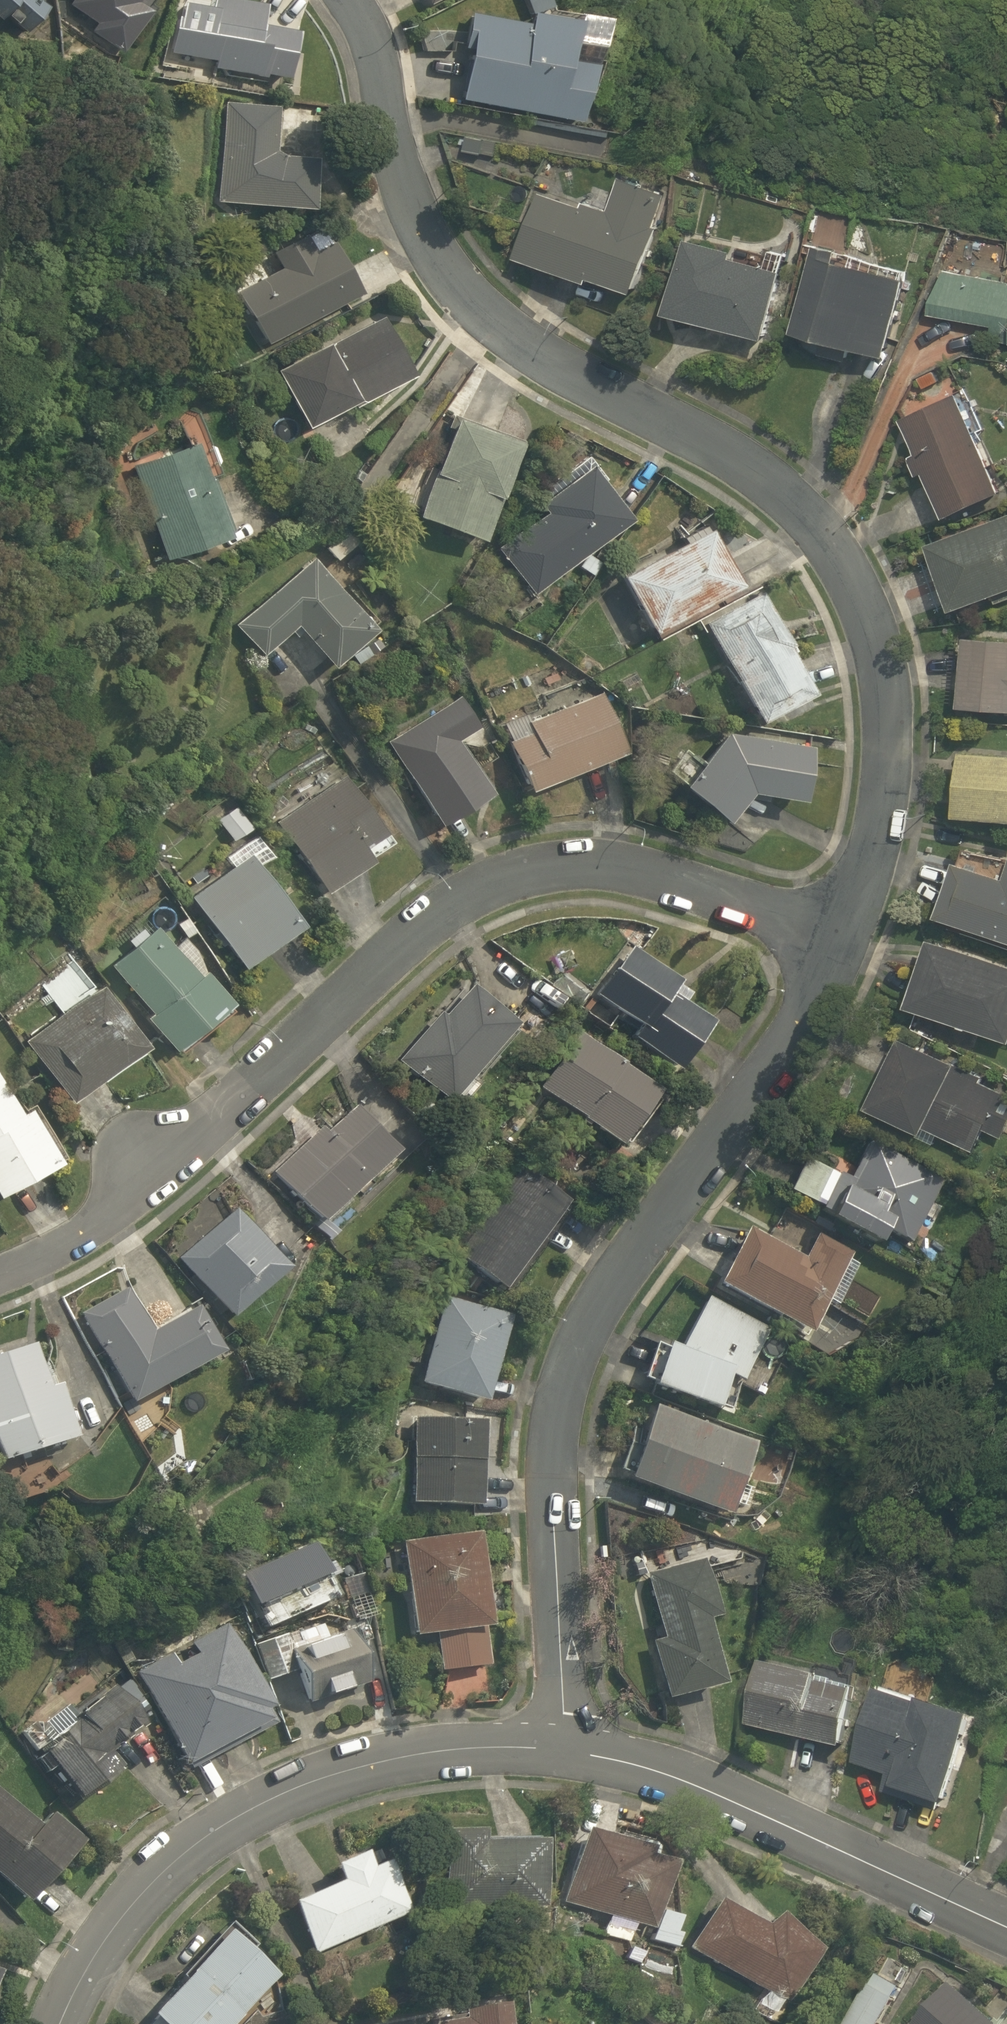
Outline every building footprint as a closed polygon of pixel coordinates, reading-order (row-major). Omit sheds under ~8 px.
[(1,17),(23,35),(44,9),(35,2),(37,0),(0,0),(0,18),(1,17)] [(67,6),(95,25),(89,33),(121,55),(149,13),(135,4),(138,0),(71,0),(67,6)] [(175,18),(168,54),(211,62),(210,69),(261,80),(262,77),(283,81),(292,34),(257,27),(261,6),(232,0),(212,0),(210,10),(182,4),(179,18),(175,18)] [(566,63),(574,24),(530,15),(528,26),(469,14),(462,49),(468,51),(458,101),(578,124),(589,67),(566,63)] [(223,102),(214,201),(305,209),(309,159),(278,156),(269,150),(273,106),(223,102)] [(497,144),(468,139),(466,154),(483,157),(484,155),(494,157),(497,144)] [(593,281),(637,296),(660,230),(656,229),(667,197),(621,181),(610,213),(586,205),(584,210),(542,195),(519,261),(592,286),(593,281)] [(234,292),(263,346),(264,345),(356,295),(320,229),(270,256),(277,269),(234,292)] [(668,316),(767,342),(784,275),(732,261),(734,255),(687,243),(668,316)] [(813,248),(790,334),(822,342),(818,355),(846,362),(849,348),(887,358),(908,281),(831,261),(833,253),(813,248)] [(1006,344),(1006,283),(945,273),(938,271),(930,318),(994,328),(991,341),(1006,344)] [(274,372),(305,432),(410,379),(380,318),(274,372)] [(924,391),(939,383),(934,373),(919,380),(924,391)] [(927,475),(948,519),(1002,494),(957,397),(902,423),(918,457),(912,460),(920,478),(927,475)] [(431,475),(416,516),(479,540),(496,496),(498,497),(518,445),(505,440),(507,434),(449,412),(443,427),(450,429),(433,476),(431,475)] [(130,467),(164,560),(233,535),(189,414),(176,419),(185,446),(130,466),(130,467)] [(494,549),(528,594),(628,521),(588,466),(535,504),(542,514),(494,549)] [(929,546),(954,611),(1006,592),(1006,517),(929,546)] [(619,577),(649,633),(736,587),(706,531),(619,577)] [(587,555),(579,568),(590,574),(597,561),(587,555)] [(293,626),(328,668),(372,630),(312,559),(233,626),(259,655),(293,626)] [(557,605),(571,583),(558,575),(544,597),(557,605)] [(703,625),(756,722),(809,694),(784,648),(788,646),(760,592),(703,623),(703,625)] [(1006,712),(1006,642),(968,640),(963,709),(1006,712)] [(624,693),(639,685),(633,673),(618,681),(624,693)] [(506,742),(525,791),(526,791),(621,754),(598,694),(524,723),(528,734),(506,742)] [(385,742),(435,825),(486,795),(455,742),(478,729),(460,698),(385,742)] [(681,786),(721,822),(747,793),(799,802),(808,747),(726,734),(681,786)] [(1006,821),(1006,757),(963,753),(958,817),(1006,821)] [(274,824),(322,893),(368,861),(360,849),(381,834),(342,777),(274,824)] [(190,898),(239,968),(297,927),(255,867),(269,857),(254,837),(224,857),(232,868),(190,897),(190,898)] [(1006,940),(1006,879),(959,863),(941,917),(1006,940)] [(144,1018),(170,1050),(228,1003),(202,970),(195,976),(155,927),(151,931),(139,915),(119,931),(133,948),(111,966),(149,1014),(144,1018)] [(1006,1039),(1006,964),(931,939),(908,1006),(1006,1039)] [(673,1075),(710,1025),(670,996),(678,985),(629,949),(592,998),(637,1032),(629,1043),(673,1075)] [(23,1040),(66,1101),(142,1047),(98,986),(23,1040)] [(396,1064),(446,1106),(513,1027),(469,989),(443,1020),(437,1015),(396,1064)] [(615,1149),(616,1149),(656,1094),(577,1036),(536,1091),(615,1149)] [(975,1154),(987,1130),(1005,1139),(1006,1134),(1006,1091),(904,1040),(870,1108),(925,1135),(927,1130),(975,1154)] [(56,1161),(27,1108),(17,1114),(0,1082),(0,1192),(56,1161)] [(270,1176),(318,1227),(393,1155),(394,1155),(350,1109),(323,1135),(319,1130),(270,1176)] [(827,1218),(873,1247),(883,1231),(905,1245),(940,1189),(868,1144),(847,1178),(846,1179),(838,1174),(834,1179),(806,1162),(788,1192),(818,1211),(818,1210),(828,1216),(827,1218)] [(453,1259),(501,1293),(564,1206),(516,1171),(453,1259)] [(177,1261),(229,1320),(284,1272),(232,1213),(177,1261)] [(715,1286),(806,1336),(825,1302),(834,1307),(855,1268),(845,1262),(850,1254),(815,1235),(801,1260),(745,1229),(714,1285),(715,1286)] [(79,1317),(129,1406),(219,1356),(193,1310),(149,1335),(124,1291),(79,1316),(79,1317)] [(416,1384),(481,1404),(507,1319),(507,1318),(443,1298),(416,1384)] [(716,1408),(729,1413),(740,1384),(765,1338),(704,1304),(678,1351),(665,1346),(650,1388),(714,1412),(716,1408)] [(0,1463),(73,1440),(57,1389),(46,1392),(32,1348),(0,1358),(0,1462),(0,1463)] [(624,1480),(723,1517),(751,1443),(652,1406),(624,1480)] [(407,1505),(475,1508),(479,1421),(411,1418),(407,1505)] [(433,1634),(438,1671),(486,1665),(481,1628),(486,1628),(474,1534),(399,1543),(411,1637),(433,1634)] [(648,1643),(663,1700),(720,1686),(718,1677),(703,1620),(715,1617),(700,1560),(643,1575),(660,1640),(648,1643)] [(135,1673),(171,1741),(187,1771),(266,1726),(263,1715),(270,1710),(235,1643),(226,1624),(192,1642),(199,1656),(176,1667),(170,1655),(135,1673)] [(296,1670),(307,1703),(368,1683),(351,1630),(291,1649),(285,1632),(253,1643),(265,1681),(296,1670)] [(748,1726),(845,1750),(859,1694),(819,1684),(821,1679),(763,1664),(747,1726),(748,1726)] [(22,1735),(75,1800),(116,1768),(104,1754),(140,1726),(111,1687),(52,1737),(45,1726),(35,1725),(22,1735)] [(883,1796),(945,1815),(973,1720),(879,1692),(857,1765),(889,1775),(883,1796)] [(25,1904),(79,1844),(48,1816),(37,1828),(0,1794),(0,1881),(25,1904)] [(560,1904),(650,1930),(669,1863),(644,1856),(646,1848),(581,1830),(560,1904)] [(440,1832),(442,1911),(540,1909),(539,1841),(477,1843),(477,1832),(440,1832)] [(290,1902),(312,1955),(409,1914),(386,1860),(367,1868),(361,1853),(331,1866),(338,1881),(290,1902)] [(687,1951),(783,2002),(810,1951),(773,1914),(760,1926),(713,1901),(687,1951)] [(606,1921),(602,1935),(629,1942),(632,1929),(606,1921)] [(161,2023),(234,2023),(276,1977),(227,1933),(152,2015),(161,2023)] [(894,1998),(892,1997),(898,1987),(876,1975),(870,1984),(865,1981),(841,2023),(879,2023),(894,1998)] [(949,1984),(915,2023),(996,2023),(949,1984)] [(501,2004),(458,2011),(460,2019),(432,2023),(504,2023),(501,2004)]
